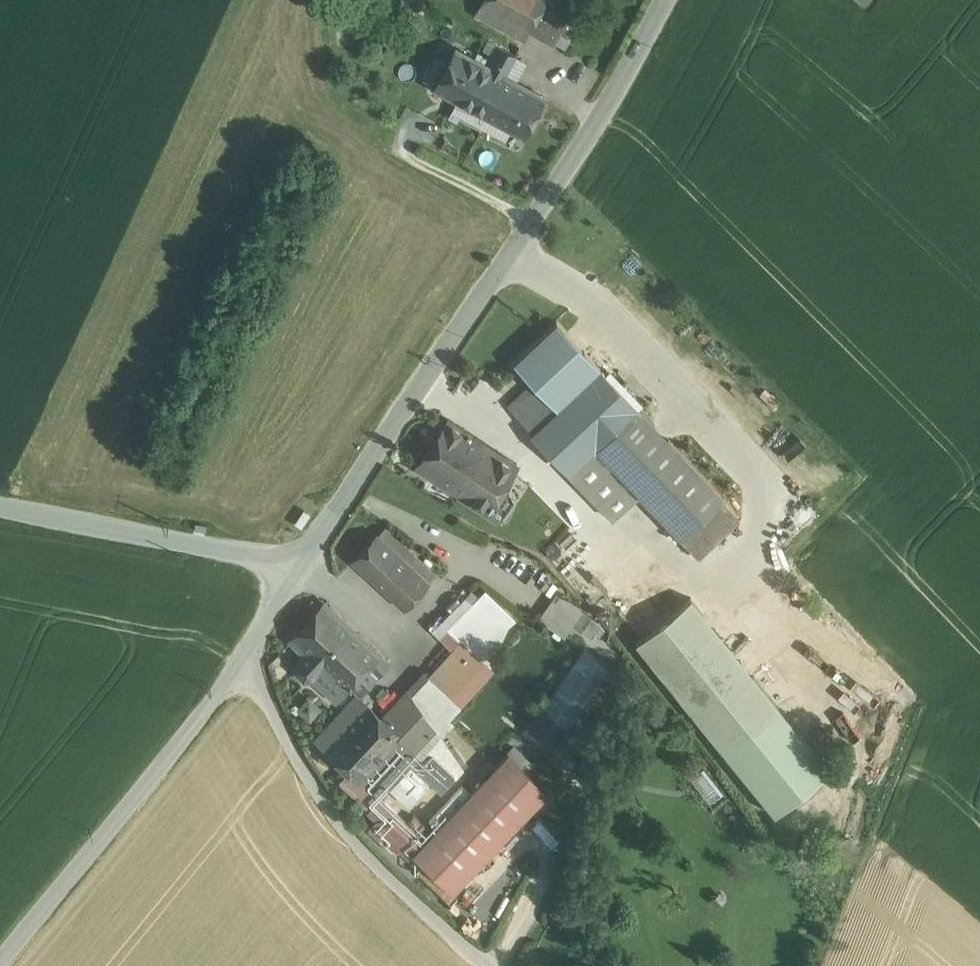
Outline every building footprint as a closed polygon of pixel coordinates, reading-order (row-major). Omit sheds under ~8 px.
[(475,15),(522,41),(528,30),(542,4),(545,0),(484,0),(475,15)] [(568,19),(542,4),(528,30),(553,44),(555,42),(566,22),(568,19)] [(577,29),(566,22),(555,42),(566,48),(577,29)] [(518,57),(488,41),(483,51),(493,56),(488,66),(507,76),(517,58),(518,57)] [(488,66),(456,49),(436,87),(456,99),(499,121),(520,83),(517,82),(488,66)] [(527,63),(517,58),(507,76),(517,82),(527,63)] [(520,83),(499,121),(509,127),(524,135),(545,97),(520,83)] [(499,121),(456,99),(451,109),(503,137),(509,127),(499,121)] [(558,408),(601,367),(557,321),(514,361),(536,386),(558,408)] [(533,432),(531,434),(568,472),(594,447),(637,406),(601,367),(558,408),(533,432)] [(558,408),(536,386),(511,409),(533,432),(558,408)] [(724,496),(637,406),(594,447),(622,476),(638,493),(681,537),(724,496)] [(441,481),(451,488),(452,489),(483,444),(469,436),(470,434),(468,432),(467,434),(448,422),(418,466),(441,481)] [(514,465),(483,444),(452,489),(456,492),(455,493),(457,494),(458,493),(484,510),(493,497),(514,465)] [(594,447),(568,472),(596,501),(622,476),(594,447)] [(612,518),(638,493),(622,476),(596,501),(612,518)] [(451,488),(441,481),(433,493),(443,501),(451,488)] [(724,496),(681,537),(697,554),(738,516),(724,496)] [(506,505),(493,497),(484,510),(497,519),(506,505)] [(385,525),(377,535),(427,581),(435,572),(385,525)] [(427,581),(377,535),(354,559),(404,605),(427,581)] [(482,661),(490,668),(506,624),(514,617),(484,588),(447,626),(456,635),(468,622),(477,630),(464,645),(482,661)] [(582,610),(556,592),(537,617),(563,636),(582,610)] [(779,707),(691,598),(636,642),(724,751),(779,707)] [(388,661),(325,603),(291,639),(305,652),(295,663),(295,670),(304,678),(311,678),(322,667),(345,688),(350,683),(359,692),(388,661)] [(456,635),(447,644),(454,650),(457,653),(464,645),(477,630),(468,622),(456,635)] [(457,653),(454,650),(429,678),(449,697),(482,661),(464,645),(457,653)] [(607,666),(584,649),(541,709),(564,726),(607,666)] [(490,668),(482,661),(449,697),(429,678),(424,673),(408,690),(437,730),(492,669),(490,668)] [(382,718),(357,694),(316,739),(350,770),(339,781),(369,809),(367,810),(412,852),(425,839),(380,797),(390,787),(409,766),(410,764),(441,793),(464,768),(437,730),(408,690),(382,718)] [(297,708),(314,718),(323,703),(306,693),(297,708)] [(564,726),(541,709),(529,726),(544,737),(541,742),(548,747),(564,726)] [(425,839),(412,852),(453,891),(548,790),(508,751),(425,839)] [(409,766),(390,787),(410,805),(429,784),(409,766)] [(709,800),(722,790),(702,766),(690,776),(709,800)]
